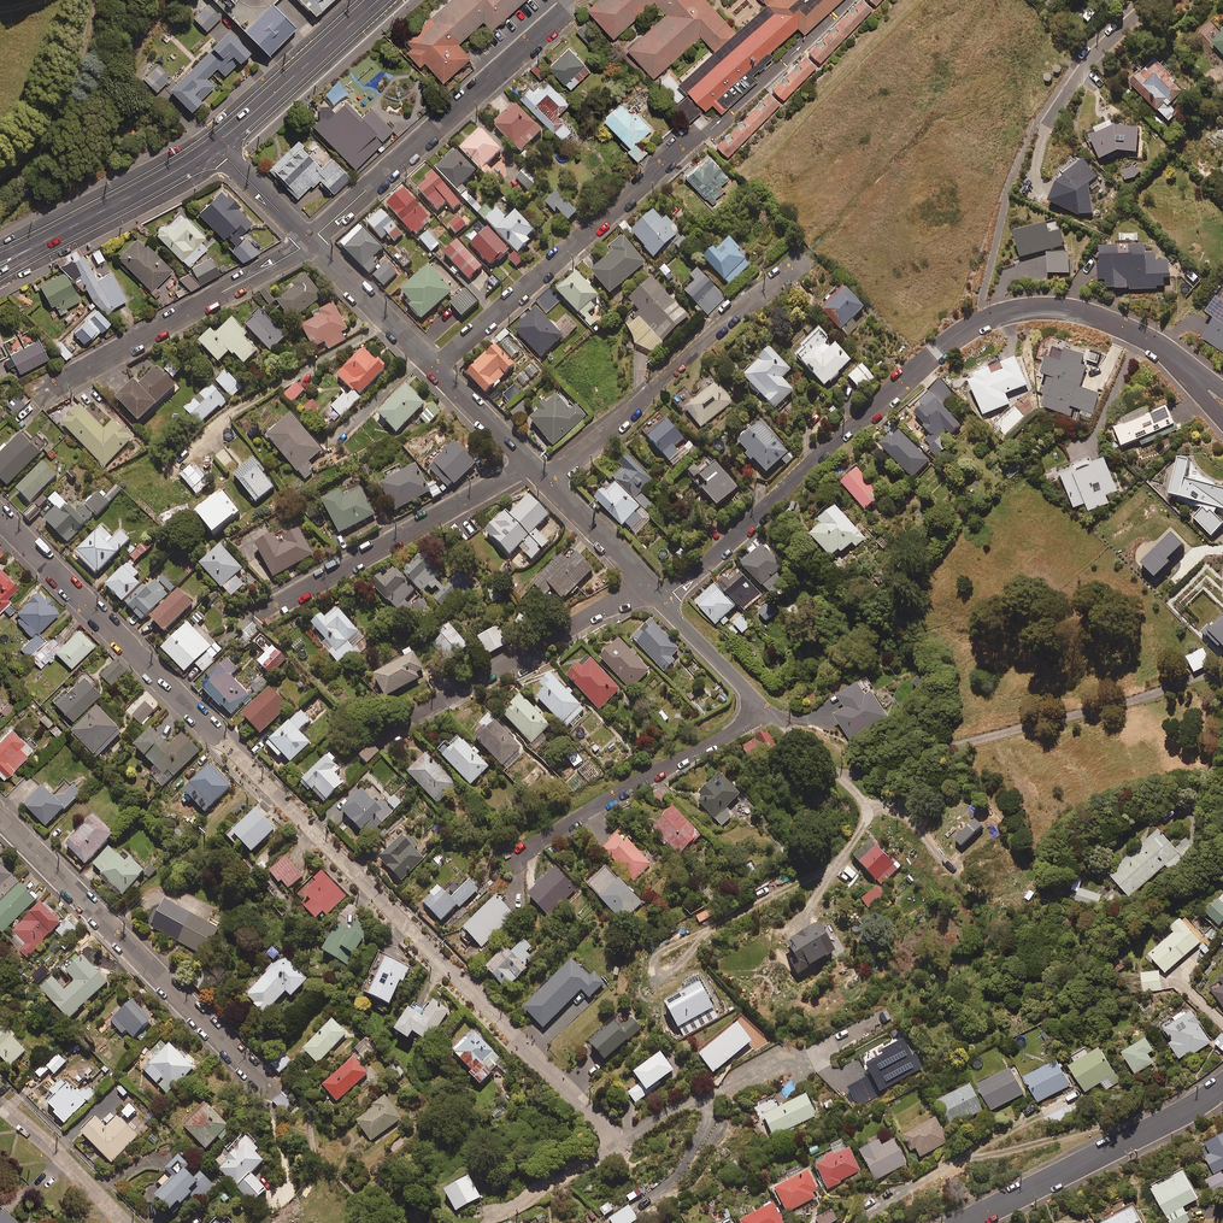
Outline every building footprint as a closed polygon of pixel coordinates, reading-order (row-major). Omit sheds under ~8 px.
[(313,16),(331,0),(297,0),(313,16)] [(406,40),(411,46),(406,50),(420,65),(424,61),(442,81),(470,56),(458,42),(483,20),(491,29),(524,0),(450,0),(406,40)] [(587,8),(613,38),(655,1),(666,13),(626,49),(653,78),(701,35),(713,49),(677,82),(686,93),(674,104),(689,120),(704,107),(705,109),(712,103),(721,113),(758,79),(753,73),(773,55),(769,50),(798,26),(805,33),(841,0),(763,0),(765,2),(734,30),(707,0),(595,0),(587,8)] [(727,156),(880,0),(859,0),(717,145),(727,156)] [(223,16),(207,1),(191,17),(207,32),(223,16)] [(296,30),(273,7),(247,33),(270,57),(296,30)] [(598,38),(588,24),(578,31),(589,45),(598,38)] [(1211,40),(1222,53),(1222,29),(1211,40)] [(217,70),(225,78),(238,65),(241,67),(253,55),(229,32),(170,92),(194,115),(202,106),(199,104),(214,88),(207,81),(209,78),(212,80),(215,79),(216,76),(215,73),(217,70)] [(592,72),(570,49),(550,68),(572,91),(592,72)] [(1154,58),(1129,82),(1156,110),(1165,103),(1166,104),(1183,88),(1154,58)] [(170,80),(150,60),(137,74),(157,93),(170,80)] [(534,88),(522,98),(552,133),(564,123),(559,117),(571,106),(551,83),(539,93),(534,88)] [(306,121),(356,171),(393,133),(370,110),(361,119),(346,104),(336,115),(324,103),(306,121)] [(606,120),(632,149),(653,130),(636,113),(633,115),(623,104),(606,120)] [(542,135),(514,106),(494,126),(521,154),(542,135)] [(1112,124),(1088,134),(1099,157),(1117,149),(1137,151),(1139,125),(1112,124)] [(572,133),(565,125),(557,133),(564,140),(572,133)] [(1207,133),(1200,125),(1191,133),(1199,141),(1207,133)] [(480,128),(460,147),(481,169),(501,150),(480,128)] [(296,144),(269,172),(297,200),(325,173),(296,144)] [(630,153),(639,163),(647,155),(638,146),(630,153)] [(435,167),(456,189),(476,169),(454,148),(435,167)] [(1201,148),(1191,157),(1207,174),(1217,165),(1201,148)] [(710,156),(686,176),(707,199),(730,179),(710,156)] [(1097,175),(1083,157),(1054,181),(1047,199),(1079,215),(1093,213),(1088,182),(1097,175)] [(1138,175),(1134,164),(1122,169),(1126,179),(1138,175)] [(338,166),(321,182),(333,195),(350,179),(338,166)] [(539,179),(526,166),(515,177),(528,190),(539,179)] [(439,208),(446,201),(453,209),(462,201),(433,168),(424,176),(426,178),(419,184),(439,208)] [(403,187),(387,202),(414,232),(431,218),(403,187)] [(557,190),(545,201),(556,213),(568,203),(557,190)] [(466,192),(462,196),(478,211),(482,207),(466,192)] [(222,193),(199,216),(230,247),(243,234),(253,225),(222,193)] [(578,210),(564,196),(554,205),(568,219),(578,210)] [(538,231),(515,208),(507,216),(497,207),(486,218),(519,250),(538,231)] [(655,208),(631,230),(654,255),(678,234),(655,208)] [(382,209),(368,221),(383,238),(397,226),(382,209)] [(458,215),(449,223),(457,233),(466,225),(458,215)] [(177,216),(152,240),(177,266),(202,242),(177,216)] [(1056,219),(1012,229),(1018,256),(1062,245),(1056,219)] [(358,224),(340,243),(364,267),(383,247),(358,224)] [(508,248),(488,226),(469,242),(490,264),(508,248)] [(427,230),(419,237),(431,251),(439,244),(427,230)] [(243,234),(230,247),(247,264),(260,252),(243,234)] [(590,267),(610,291),(646,262),(623,234),(609,245),(613,249),(590,267)] [(687,240),(680,234),(674,242),(681,248),(687,240)] [(728,235),(705,254),(730,282),(752,263),(728,235)] [(481,266),(457,239),(444,251),(468,278),(481,266)] [(1154,251),(1145,251),(1145,243),(1098,244),(1099,278),(1106,278),(1106,288),(1128,287),(1128,288),(1146,288),(1157,288),(1157,285),(1164,285),(1164,277),(1169,277),(1168,259),(1154,259),(1154,251)] [(134,244),(113,264),(145,297),(166,277),(134,244)] [(105,261),(100,251),(93,254),(98,265),(105,261)] [(523,259),(515,251),(508,258),(516,266),(523,259)] [(1068,251),(1047,251),(1048,273),(1069,272),(1068,251)] [(105,315),(115,309),(127,301),(109,274),(98,281),(80,252),(69,259),(105,315)] [(210,259),(191,269),(201,287),(220,276),(210,259)] [(386,262),(374,274),(385,286),(397,273),(386,262)] [(453,290),(429,263),(397,290),(421,318),(453,290)] [(576,270),(556,288),(578,312),(598,293),(576,270)] [(1200,279),(1191,270),(1181,280),(1191,289),(1200,279)] [(324,296),(305,273),(292,283),(295,286),(277,300),(293,320),(324,296)] [(703,273),(685,289),(708,314),(725,297),(703,273)] [(199,287),(191,274),(181,280),(190,293),(199,287)] [(66,275),(39,289),(55,319),(82,305),(66,275)] [(687,314),(652,275),(628,297),(663,336),(687,314)] [(818,305),(840,330),(865,307),(842,282),(818,305)] [(268,285),(259,292),(269,305),(278,299),(268,285)] [(479,300),(466,287),(450,302),(462,316),(479,300)] [(560,299),(550,290),(538,303),(548,312),(560,299)] [(1216,294),(1204,311),(1214,319),(1201,337),(1222,353),(1222,299),(1216,294)] [(322,314),(301,325),(313,346),(324,340),(328,349),(346,339),(341,331),(348,327),(334,301),(320,309),(322,314)] [(536,305),(513,328),(542,357),(565,334),(536,305)] [(286,336),(259,307),(243,322),(271,350),(286,336)] [(98,312),(74,333),(85,346),(109,325),(98,312)] [(232,316),(215,332),(211,328),(198,340),(218,361),(231,349),(245,363),(259,350),(245,336),(248,334),(232,316)] [(823,328),(796,353),(825,384),(851,359),(823,328)] [(39,340),(10,355),(21,376),(50,360),(39,340)] [(61,342),(54,348),(67,362),(74,356),(61,342)] [(496,343),(467,371),(487,391),(515,363),(496,343)] [(338,370),(360,393),(388,367),(365,344),(338,370)] [(792,368),(770,345),(742,372),(776,407),(796,388),(783,376),(792,368)] [(1099,392),(1080,386),(1090,356),(1064,348),(1060,360),(1045,355),(1039,373),(1055,378),(1045,407),(1071,415),(1073,408),(1092,414),(1099,392)] [(973,376),(966,379),(982,414),(1009,402),(1005,392),(1026,383),(1014,355),(1000,361),(1003,367),(991,373),(988,365),(971,373),(973,376)] [(875,376),(862,362),(847,376),(860,390),(875,376)] [(158,365),(138,383),(133,378),(115,394),(138,419),(156,403),(176,385),(158,365)] [(226,369),(215,379),(232,398),(243,388),(226,369)] [(972,411),(940,377),(910,405),(942,439),(972,411)] [(292,401),(304,389),(295,380),(283,392),(292,401)] [(734,401),(717,380),(685,405),(703,426),(734,401)] [(211,383),(184,408),(198,424),(226,399),(211,383)] [(426,402),(406,383),(378,411),(398,430),(426,402)] [(351,387),(331,406),(341,416),(361,397),(351,387)] [(23,402),(15,393),(4,403),(13,412),(23,402)] [(556,393),(529,417),(553,444),(586,416),(576,405),(571,410),(556,393)] [(81,404),(62,422),(104,466),(132,439),(112,418),(102,427),(81,404)] [(432,404),(420,416),(428,425),(441,412),(432,404)] [(1166,404),(1113,426),(1121,446),(1174,424),(1166,404)] [(321,447),(291,413),(266,434),(296,469),(321,447)] [(667,417),(647,435),(669,459),(689,441),(667,417)] [(790,448),(761,418),(739,440),(768,470),(790,448)] [(901,424),(882,441),(913,474),(932,457),(901,424)] [(0,443),(0,475),(5,479),(38,447),(17,426),(0,443)] [(475,462),(454,440),(432,460),(434,462),(430,466),(448,486),(453,481),(453,482),(475,462)] [(420,449),(414,441),(406,447),(412,455),(420,449)] [(654,480),(628,453),(608,472),(614,479),(633,499),(654,480)] [(1168,491),(1222,506),(1222,486),(1184,475),(1188,458),(1178,455),(1168,491)] [(1108,502),(1105,494),(1116,490),(1103,456),(1059,473),(1072,507),(1084,502),(1088,511),(1108,502)] [(253,457),(233,473),(257,502),(277,485),(253,457)] [(738,486),(716,459),(699,473),(707,482),(703,486),(717,504),(738,486)] [(43,461),(16,488),(30,502),(57,475),(43,461)] [(193,462),(179,474),(196,494),(210,482),(193,462)] [(431,491),(415,462),(380,481),(395,510),(431,491)] [(883,492),(858,465),(842,480),(867,507),(883,492)] [(614,479),(595,497),(621,525),(640,507),(633,499),(614,479)] [(100,489),(85,503),(96,514),(122,489),(117,484),(106,495),(100,489)] [(339,532),(375,514),(361,488),(345,496),(341,488),(321,499),(339,532)] [(486,528),(510,552),(550,513),(526,489),(486,528)] [(49,502),(42,495),(23,514),(30,521),(49,502)] [(866,535),(837,502),(820,517),(823,522),(813,531),(836,556),(852,541),(855,545),(866,535)] [(55,505),(42,519),(67,542),(93,515),(82,504),(76,510),(68,503),(61,511),(55,505)] [(75,552),(97,573),(133,537),(121,526),(106,541),(96,531),(75,552)] [(274,533),(255,543),(273,577),(314,555),(299,527),(284,535),(287,542),(280,545),(274,533)] [(764,541),(743,560),(769,588),(790,569),(764,541)] [(243,568),(220,543),(199,563),(221,587),(243,568)] [(426,549),(404,572),(424,590),(446,567),(426,549)] [(562,598),(593,568),(577,551),(568,559),(562,553),(532,582),(544,595),(552,588),(562,598)] [(133,554),(105,584),(124,602),(143,581),(135,573),(143,564),(133,554)] [(0,564),(0,607),(22,585),(0,564)] [(720,581),(743,607),(761,590),(738,564),(720,581)] [(145,582),(125,603),(144,619),(148,615),(179,582),(160,565),(145,582)] [(369,581),(395,608),(415,588),(393,567),(383,576),(379,571),(369,581)] [(716,581),(695,600),(717,624),(738,605),(716,581)] [(495,586),(488,589),(492,601),(500,598),(495,586)] [(179,587),(149,618),(167,635),(197,604),(179,587)] [(30,599),(13,613),(30,634),(61,609),(48,593),(44,597),(35,588),(26,595),(30,599)] [(429,605),(424,598),(413,606),(418,613),(429,605)] [(9,600),(2,607),(8,614),(16,606),(9,600)] [(333,602),(311,621),(336,651),(359,632),(333,602)] [(777,611),(769,602),(759,611),(767,619),(777,611)] [(752,625),(742,611),(732,619),(742,632),(752,625)] [(1222,614),(1211,625),(1209,624),(1201,632),(1216,647),(1221,643),(1222,646),(1222,615),(1222,614)] [(651,617),(631,636),(664,671),(684,652),(651,617)] [(187,620),(160,647),(183,671),(211,643),(187,620)] [(259,629),(252,622),(244,631),(251,638),(259,629)] [(468,643),(450,622),(434,635),(452,656),(468,643)] [(500,625),(478,636),(487,655),(509,644),(500,625)] [(77,626),(59,644),(53,650),(56,652),(70,667),(94,642),(77,626)] [(270,643),(262,633),(255,640),(263,649),(270,643)] [(41,668),(56,652),(53,650),(59,644),(52,637),(31,658),(41,668)] [(620,637),(599,655),(628,687),(648,669),(620,637)] [(281,652),(273,645),(257,661),(266,669),(281,652)] [(1211,663),(1203,648),(1185,656),(1193,672),(1211,663)] [(414,651),(374,673),(386,695),(421,676),(418,672),(424,669),(414,651)] [(567,674),(599,710),(621,690),(589,653),(567,674)] [(226,656),(200,683),(232,713),(250,693),(231,675),(238,667),(226,656)] [(536,694),(562,724),(583,706),(551,670),(538,681),(544,687),(536,694)] [(82,673),(53,701),(71,720),(100,692),(82,673)] [(927,678),(921,673),(913,682),(919,687),(927,678)] [(875,690),(869,693),(862,681),(840,693),(847,705),(837,711),(854,742),(892,721),(875,690)] [(273,685),(245,716),(264,733),(292,702),(273,685)] [(549,727),(519,693),(509,701),(513,705),(505,713),(532,743),(549,727)] [(140,697),(127,711),(141,724),(154,710),(140,697)] [(96,705),(70,732),(94,754),(120,727),(96,705)] [(290,721),(269,741),(270,741),(266,745),(279,758),(282,755),(291,764),(313,743),(301,731),(311,721),(302,711),(291,722),(290,721)] [(522,749),(493,717),(473,735),(502,767),(522,749)] [(53,722),(48,727),(58,737),(63,731),(53,722)] [(199,750),(182,732),(169,745),(151,726),(133,743),(169,780),(199,750)] [(780,755),(767,731),(741,744),(755,769),(780,755)] [(29,757),(5,733),(0,738),(0,787),(29,757)] [(489,767),(459,733),(439,750),(469,784),(489,767)] [(379,751),(371,742),(358,754),(366,763),(379,751)] [(335,751),(305,781),(316,792),(323,785),(334,796),(358,772),(335,751)] [(456,785),(427,752),(406,770),(436,803),(456,785)] [(232,785),(212,763),(184,789),(204,811),(232,785)] [(721,771),(693,798),(713,818),(722,827),(735,815),(726,806),(740,792),(721,771)] [(74,785),(61,799),(46,784),(24,808),(46,829),(68,806),(81,792),(74,785)] [(367,790),(341,818),(359,835),(370,823),(379,831),(401,807),(388,795),(381,803),(367,790)] [(702,834),(673,805),(652,826),(680,856),(702,834)] [(254,806),(230,829),(252,852),(276,829),(254,806)] [(65,845),(84,863),(113,834),(93,815),(65,845)] [(955,839),(961,846),(981,827),(975,820),(955,839)] [(1183,859),(1157,829),(1108,872),(1129,896),(1165,865),(1170,870),(1183,859)] [(403,833),(381,857),(405,879),(428,853),(420,845),(424,841),(413,831),(408,837),(403,833)] [(617,833),(603,847),(635,880),(651,864),(628,840),(626,842),(617,833)] [(874,837),(854,854),(880,885),(901,867),(874,837)] [(121,894),(141,874),(145,870),(131,857),(127,860),(111,845),(91,866),(121,894)] [(170,857),(164,851),(155,859),(161,865),(170,857)] [(288,855),(268,871),(278,884),(283,880),(289,888),(304,875),(288,855)] [(13,873),(0,861),(0,886),(13,873)] [(623,921),(642,902),(603,862),(584,880),(623,921)] [(757,872),(752,863),(744,867),(749,877),(757,872)] [(577,889),(555,866),(527,893),(549,916),(577,889)] [(345,896),(320,872),(300,893),(309,901),(303,907),(315,918),(322,910),(327,915),(345,896)] [(13,873),(0,886),(0,924),(7,931),(38,897),(13,873)] [(450,896),(458,904),(461,907),(479,889),(469,878),(450,896)] [(439,885),(422,901),(441,920),(458,904),(450,896),(439,885)] [(1119,908),(1119,889),(1106,889),(1106,908),(1119,908)] [(500,891),(457,932),(468,944),(473,940),(480,948),(516,914),(502,899),(505,896),(500,891)] [(1205,911),(1219,925),(1222,920),(1222,894),(1205,911)] [(63,922),(41,901),(7,937),(29,958),(63,922)] [(219,933),(163,906),(149,934),(205,961),(219,933)] [(1200,942),(1180,918),(1170,927),(1174,932),(1148,954),(1165,973),(1200,942)] [(338,922),(321,949),(348,966),(371,930),(356,921),(350,929),(338,922)] [(820,921),(786,943),(794,955),(789,958),(799,974),(837,949),(820,921)] [(1222,935),(1212,928),(1206,937),(1216,943),(1222,935)] [(506,947),(486,966),(505,986),(535,957),(530,951),(534,947),(526,938),(510,952),(506,947)] [(110,980),(92,959),(81,947),(58,967),(69,979),(62,985),(54,976),(41,987),(49,997),(67,1017),(110,980)] [(413,964),(379,953),(372,974),(379,976),(373,995),(394,1002),(401,978),(407,980),(413,964)] [(308,980),(303,975),(281,955),(244,995),(265,1015),(287,992),(293,997),(308,980)] [(1118,957),(1109,964),(1116,973),(1125,966),(1118,957)] [(568,960),(523,1010),(544,1029),(581,988),(591,997),(614,971),(603,962),(589,978),(568,960)] [(212,976),(204,970),(194,985),(201,991),(212,976)] [(1162,990),(1159,970),(1140,973),(1143,993),(1162,990)] [(700,982),(665,1000),(683,1036),(719,1018),(700,982)] [(1214,992),(1222,1006),(1222,985),(1214,992)] [(665,1002),(660,996),(647,1005),(652,1012),(665,1002)] [(153,1019),(134,997),(112,1016),(132,1038),(153,1019)] [(416,1030),(432,1039),(450,1006),(432,997),(426,1008),(413,1001),(397,1030),(412,1038),(416,1030)] [(610,1021),(587,1044),(607,1063),(649,1020),(637,1008),(617,1028),(610,1021)] [(1211,1042),(1190,1010),(1163,1027),(1172,1041),(1169,1043),(1179,1059),(1190,1051),(1192,1054),(1211,1042)] [(348,1031),(333,1017),(304,1048),(319,1062),(348,1031)] [(738,1021),(701,1054),(717,1072),(754,1039),(738,1021)] [(14,1026),(0,1042),(0,1049),(17,1064),(35,1044),(14,1026)] [(472,1029),(454,1052),(474,1068),(469,1073),(485,1086),(499,1069),(486,1059),(495,1048),(472,1029)] [(1222,1033),(1213,1042),(1222,1051),(1222,1034),(1222,1033)] [(870,1075),(879,1092),(923,1068),(907,1037),(863,1061),(870,1075)] [(1153,1050),(1145,1037),(1121,1052),(1134,1074),(1153,1063),(1147,1053),(1153,1050)] [(184,1056),(168,1040),(141,1067),(157,1083),(163,1077),(166,1079),(158,1087),(167,1096),(175,1088),(196,1067),(184,1056)] [(1106,1089),(1121,1080),(1103,1046),(1090,1053),(1086,1046),(1071,1054),(1075,1061),(1071,1064),(1086,1091),(1102,1082),(1106,1089)] [(76,1057),(66,1049),(54,1062),(64,1071),(76,1057)] [(634,1073),(647,1090),(675,1067),(662,1050),(634,1073)] [(367,1073),(352,1057),(322,1085),(337,1101),(367,1073)] [(290,1066),(282,1058),(270,1070),(278,1078),(290,1066)] [(1072,1085),(1060,1059),(1026,1076),(1039,1101),(1072,1085)] [(404,1072),(395,1064),(386,1074),(395,1082),(404,1072)] [(1026,1093),(1013,1067),(980,1083),(992,1109),(1026,1093)] [(870,1075),(847,1087),(857,1107),(881,1094),(879,1092),(870,1075)] [(89,1094),(68,1076),(48,1099),(74,1122),(95,1099),(104,1089),(98,1084),(89,1094)] [(628,1092),(636,1102),(647,1094),(640,1084),(628,1092)] [(984,1110),(971,1084),(937,1101),(950,1127),(984,1110)] [(294,1105),(282,1092),(273,1102),(285,1114),(294,1105)] [(404,1120),(384,1095),(354,1119),(374,1144),(404,1120)] [(205,1150),(231,1123),(206,1099),(180,1125),(205,1150)] [(755,1107),(760,1118),(769,1139),(814,1120),(805,1099),(775,1111),(770,1101),(755,1107)] [(127,1111),(116,1123),(104,1113),(88,1130),(120,1158),(136,1141),(146,1129),(127,1111)] [(916,1149),(920,1157),(950,1141),(936,1115),(903,1133),(913,1150),(916,1149)] [(267,1154),(245,1132),(213,1165),(235,1186),(241,1180),(259,1198),(270,1188),(251,1170),(267,1154)] [(1198,1146),(1213,1174),(1222,1169),(1222,1133),(1198,1146)] [(883,1145),(880,1140),(860,1150),(876,1180),(908,1163),(895,1138),(883,1145)] [(841,1151),(808,1169),(821,1193),(854,1175),(841,1151)] [(209,1183),(188,1165),(161,1196),(182,1214),(209,1183)] [(1183,1170),(1150,1189),(1169,1222),(1187,1222),(1190,1221),(1182,1207),(1198,1198),(1183,1170)] [(474,1172),(447,1189),(460,1211),(487,1195),(474,1172)] [(1221,1172),(1205,1180),(1213,1195),(1222,1190),(1222,1176),(1221,1172)] [(795,1175),(763,1193),(778,1220),(810,1203),(795,1175)] [(749,1181),(736,1187),(741,1196),(753,1189),(749,1181)] [(639,1187),(626,1195),(630,1201),(643,1193),(639,1187)] [(2,1198),(0,1199),(0,1222),(29,1222),(2,1198)] [(613,1209),(608,1202),(599,1208),(605,1216),(613,1209)] [(733,1222),(776,1222),(765,1203),(732,1220),(733,1222)] [(1132,1207),(1101,1222),(1141,1222),(1132,1207)] [(607,1222),(635,1222),(627,1210),(607,1222)] [(808,1222),(809,1222),(832,1222),(834,1222),(828,1212),(808,1222)]
